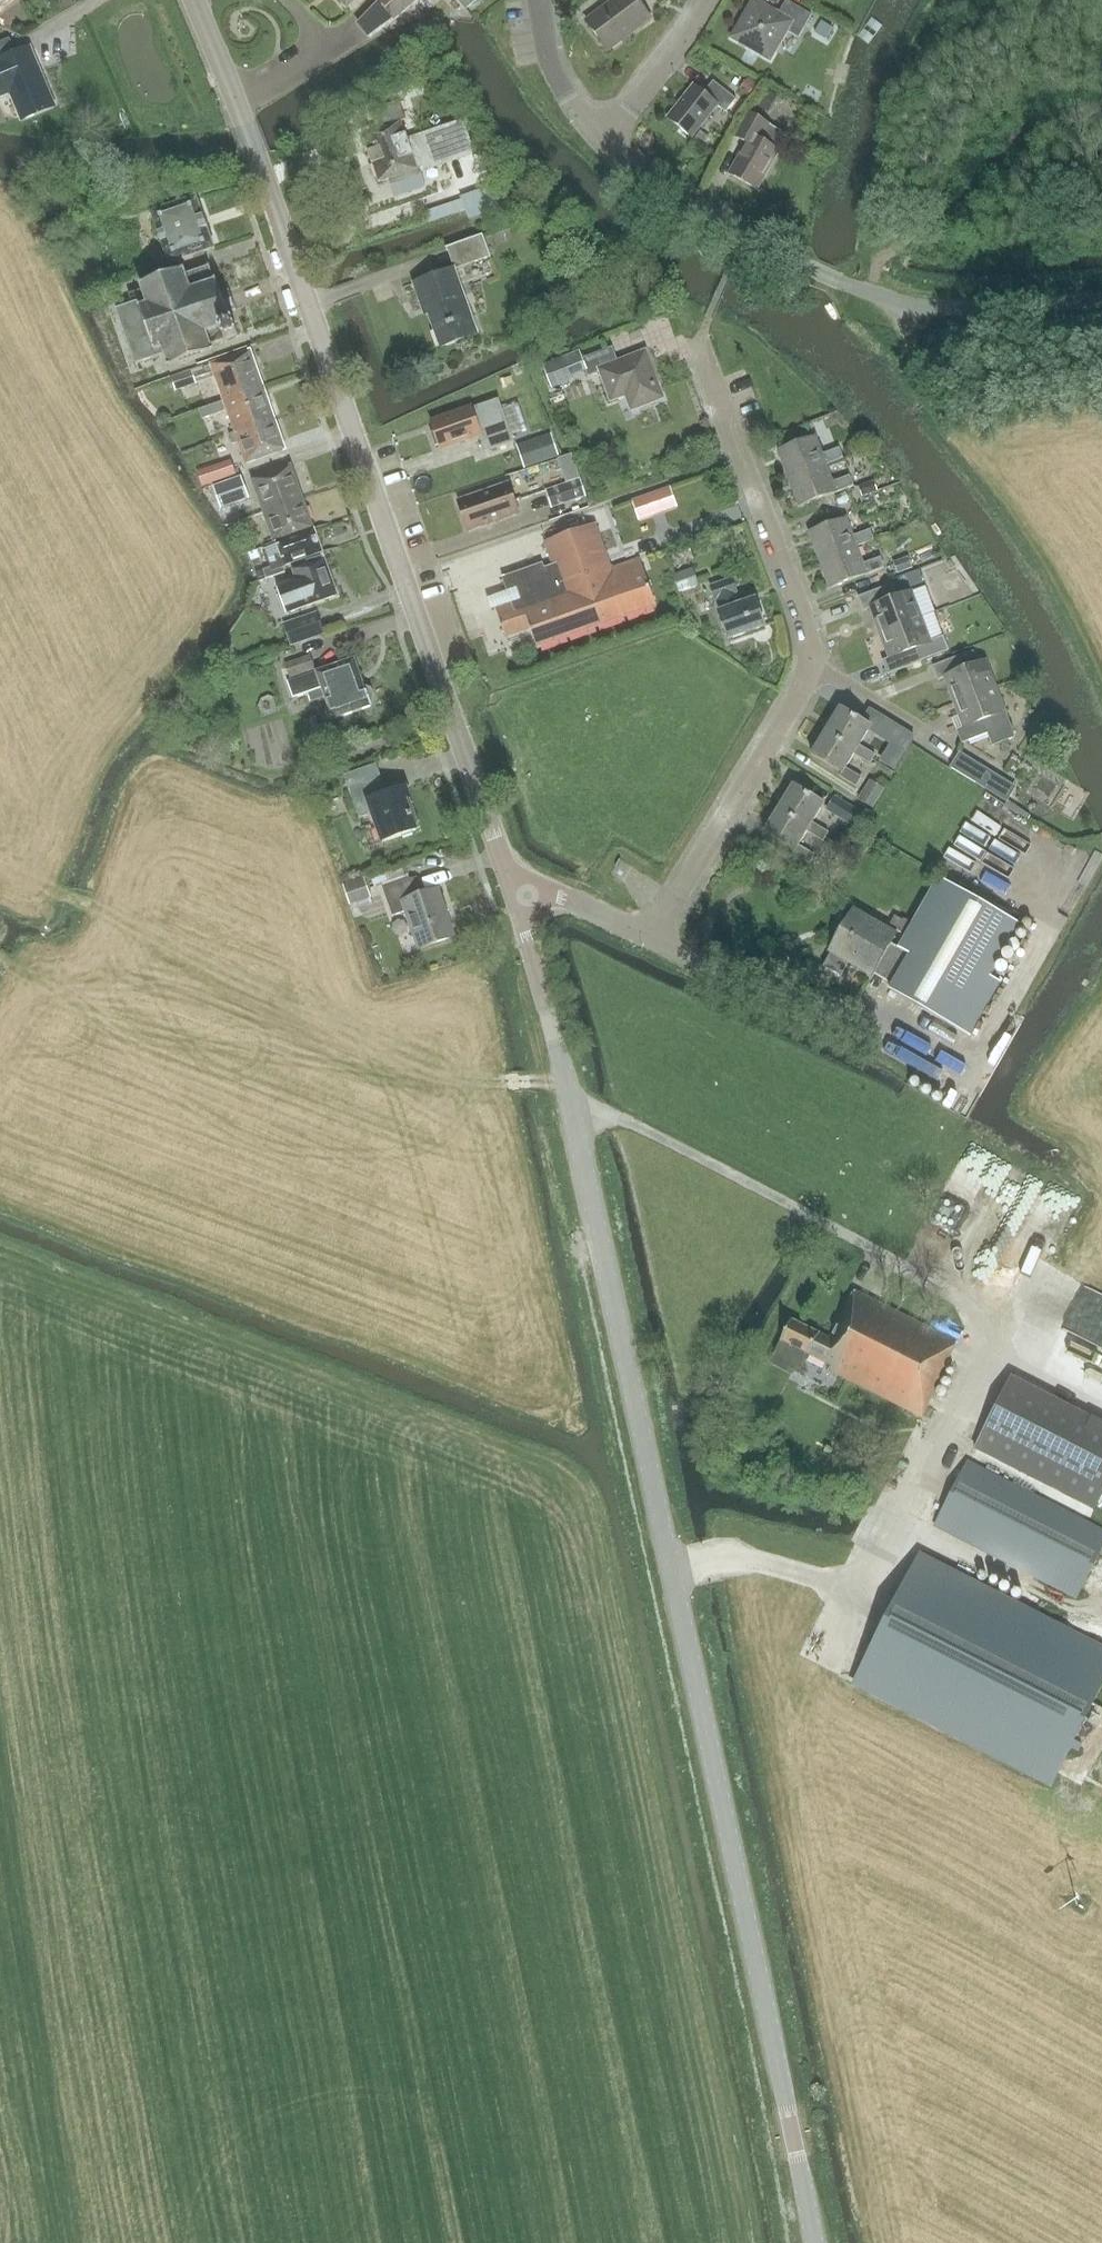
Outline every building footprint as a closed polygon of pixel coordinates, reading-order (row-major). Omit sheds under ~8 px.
[(347,9),(358,0),(340,0),(347,9)] [(358,23),(370,37),(395,19),(418,0),(381,0),(380,1),(358,23)] [(466,8),(476,0),(459,0),(466,8)] [(587,21),(609,50),(650,18),(637,0),(614,0),(587,21)] [(812,15),(786,0),(778,13),(755,0),(753,0),(732,38),(770,60),(787,31),(799,38),(812,15)] [(816,18),(810,29),(824,37),(831,26),(816,18)] [(0,45),(0,96),(11,91),(24,120),(55,107),(30,47),(15,54),(9,41),(0,45)] [(748,94),(757,83),(748,77),(739,88),(748,94)] [(726,112),(736,99),(713,81),(704,93),(693,85),(667,117),(692,137),(718,105),(726,112)] [(768,110),(776,94),(762,87),(754,103),(768,110)] [(363,134),(380,182),(418,169),(417,169),(428,165),(422,147),(411,150),(401,121),(406,120),(400,100),(371,110),(377,129),(363,134)] [(730,174),(756,189),(778,150),(786,136),(770,127),(771,125),(747,112),(734,136),(748,143),(730,174)] [(429,135),(437,162),(470,151),(461,124),(429,135)] [(468,198),(475,220),(505,211),(497,188),(468,198)] [(152,212),(166,253),(169,263),(170,263),(215,247),(197,196),(152,212)] [(456,244),(464,266),(491,256),(483,234),(456,244)] [(214,353),(211,344),(225,339),(225,340),(238,335),(234,321),(232,322),(228,312),(236,309),(230,289),(221,292),(217,280),(215,281),(210,265),(186,273),(185,269),(141,285),(143,290),(130,295),(134,304),(118,309),(137,363),(166,353),(171,368),(214,353)] [(441,347),(471,337),(465,320),(472,317),(454,268),(414,283),(422,304),(427,303),(431,313),(429,313),(441,347)] [(618,362),(612,347),(581,359),(588,377),(600,372),(611,400),(635,391),(640,406),(663,398),(645,351),(618,362)] [(176,390),(191,385),(216,376),(224,401),(264,387),(251,350),(211,364),(192,371),(192,370),(171,378),(176,390)] [(565,357),(543,365),(551,384),(552,388),(573,380),(572,376),(565,357)] [(224,401),(200,410),(203,419),(228,410),(235,432),(275,418),(264,387),(224,401)] [(485,408),(499,404),(493,388),(479,391),(484,406),(474,410),(473,408),(431,422),(435,432),(432,433),(437,445),(439,444),(441,449),(482,434),(482,432),(492,428),(485,408)] [(247,463),(286,449),(275,418),(235,432),(247,463)] [(551,433),(517,445),(525,468),(557,457),(559,456),(551,433)] [(840,448),(823,454),(816,435),(779,450),(789,478),(826,464),(827,464),(844,458),(840,448)] [(847,456),(858,451),(854,442),(843,446),(847,456)] [(557,457),(565,482),(545,489),(554,516),(587,505),(578,477),(579,477),(571,453),(559,456),(557,457)] [(206,484),(235,473),(229,459),(201,469),(206,484)] [(837,492),(854,486),(850,475),(833,482),(827,464),(826,464),(789,478),(800,506),(837,492)] [(303,497),(292,465),(252,479),(263,510),(303,497)] [(242,476),(214,486),(222,510),(250,500),(242,476)] [(862,495),(877,489),(873,479),(858,485),(862,495)] [(469,530),(519,513),(509,484),(459,501),(469,530)] [(670,486),(657,490),(665,512),(678,507),(670,486)] [(314,528),(303,497),(263,510),(274,542),(277,541),(314,528)] [(871,529),(854,536),(847,517),(809,531),(820,559),(857,545),(858,546),(875,540),(871,529)] [(640,558),(611,569),(596,523),(545,541),(553,565),(545,568),(543,563),(503,577),(512,604),(497,609),(506,636),(531,628),(538,648),(656,605),(640,558)] [(286,565),(322,552),(314,528),(277,541),(282,556),(276,558),(277,561),(269,565),(272,572),(286,566),(286,565)] [(864,563),(858,546),(857,545),(820,559),(831,588),(868,574),(868,573),(885,567),(881,557),(864,563)] [(307,561),(308,564),(293,569),(296,579),(277,585),(287,612),(306,606),(338,595),(324,555),(307,561)] [(907,555),(893,561),(898,572),(912,567),(907,555)] [(667,568),(663,556),(650,560),(655,573),(667,568)] [(678,591),(697,584),(691,567),(672,574),(678,591)] [(919,570),(906,574),(911,588),(924,583),(919,570)] [(739,605),(734,592),(737,592),(732,579),(711,586),(716,599),(718,598),(722,611),(720,612),(729,638),(765,626),(756,599),(739,605)] [(893,584),(859,597),(865,610),(871,608),(880,632),(923,616),(913,591),(898,597),(893,584)] [(317,610),(284,621),(292,644),(325,632),(317,610)] [(923,660),(918,648),(933,642),(923,616),(880,632),(890,657),(884,660),(889,673),(923,660)] [(967,653),(934,666),(939,679),(945,677),(954,702),(997,686),(988,660),(972,666),(967,653)] [(286,664),(290,677),(316,668),(311,656),(286,664)] [(364,685),(354,658),(288,682),(294,698),(308,693),(310,703),(326,699),(333,719),(372,705),(371,703),(374,698),(371,689),(366,687),(365,685),(364,685)] [(952,717),(957,730),(962,743),(988,733),(992,745),(1014,736),(1005,712),(1007,711),(997,686),(954,702),(959,714),(952,717)] [(840,706),(826,730),(857,749),(855,753),(871,763),(876,754),(860,744),(871,725),(840,706)] [(914,736),(895,724),(887,738),(907,750),(914,736)] [(842,773),(840,776),(857,786),(862,777),(846,767),(855,753),(857,749),(826,730),(812,754),(842,773)] [(959,750),(949,765),(974,781),(984,765),(959,750)] [(983,766),(974,782),(1000,798),(1009,782),(983,766)] [(410,798),(406,786),(381,795),(375,778),(349,788),(360,818),(373,813),(383,842),(417,830),(406,800),(410,798)] [(870,778),(858,797),(872,806),(884,787),(870,778)] [(829,832),(813,822),(824,803),(793,784),(779,808),(810,827),(808,831),(823,840),(829,832)] [(863,812),(835,795),(826,809),(855,827),(863,812)] [(1007,822),(1012,812),(987,800),(977,821),(987,825),(984,833),(1001,841),(1002,839),(1030,852),(1037,836),(1007,822)] [(765,832),(795,850),(793,853),(810,863),(815,854),(799,845),(808,831),(810,827),(779,808),(765,832)] [(350,904),(370,896),(363,876),(343,884),(350,904)] [(420,895),(414,878),(383,888),(393,915),(407,910),(420,948),(454,936),(437,889),(420,895)] [(855,909),(845,926),(840,935),(830,952),(832,953),(825,966),(841,975),(848,962),(872,976),(874,973),(893,984),(890,990),(970,1036),(1001,982),(990,976),(1020,924),(940,878),(900,947),(891,942),(898,931),(902,934),(910,921),(904,918),(903,920),(895,916),(888,928),(855,909)] [(928,1073),(939,1051),(912,1038),(901,1060),(928,1073)] [(792,1320),(772,1359),(800,1373),(801,1372),(796,1370),(804,1352),(832,1365),(829,1370),(922,1417),(949,1363),(947,1362),(957,1342),(855,1291),(831,1339),(792,1320)] [(1094,1509),(1101,1494),(1101,1423),(1012,1376),(975,1448),(1094,1509)] [(1101,1548),(1101,1530),(968,1462),(936,1525),(1077,1597),(1101,1548)] [(855,1682),(1052,1783),(1101,1686),(1101,1650),(920,1557),(855,1682)]
